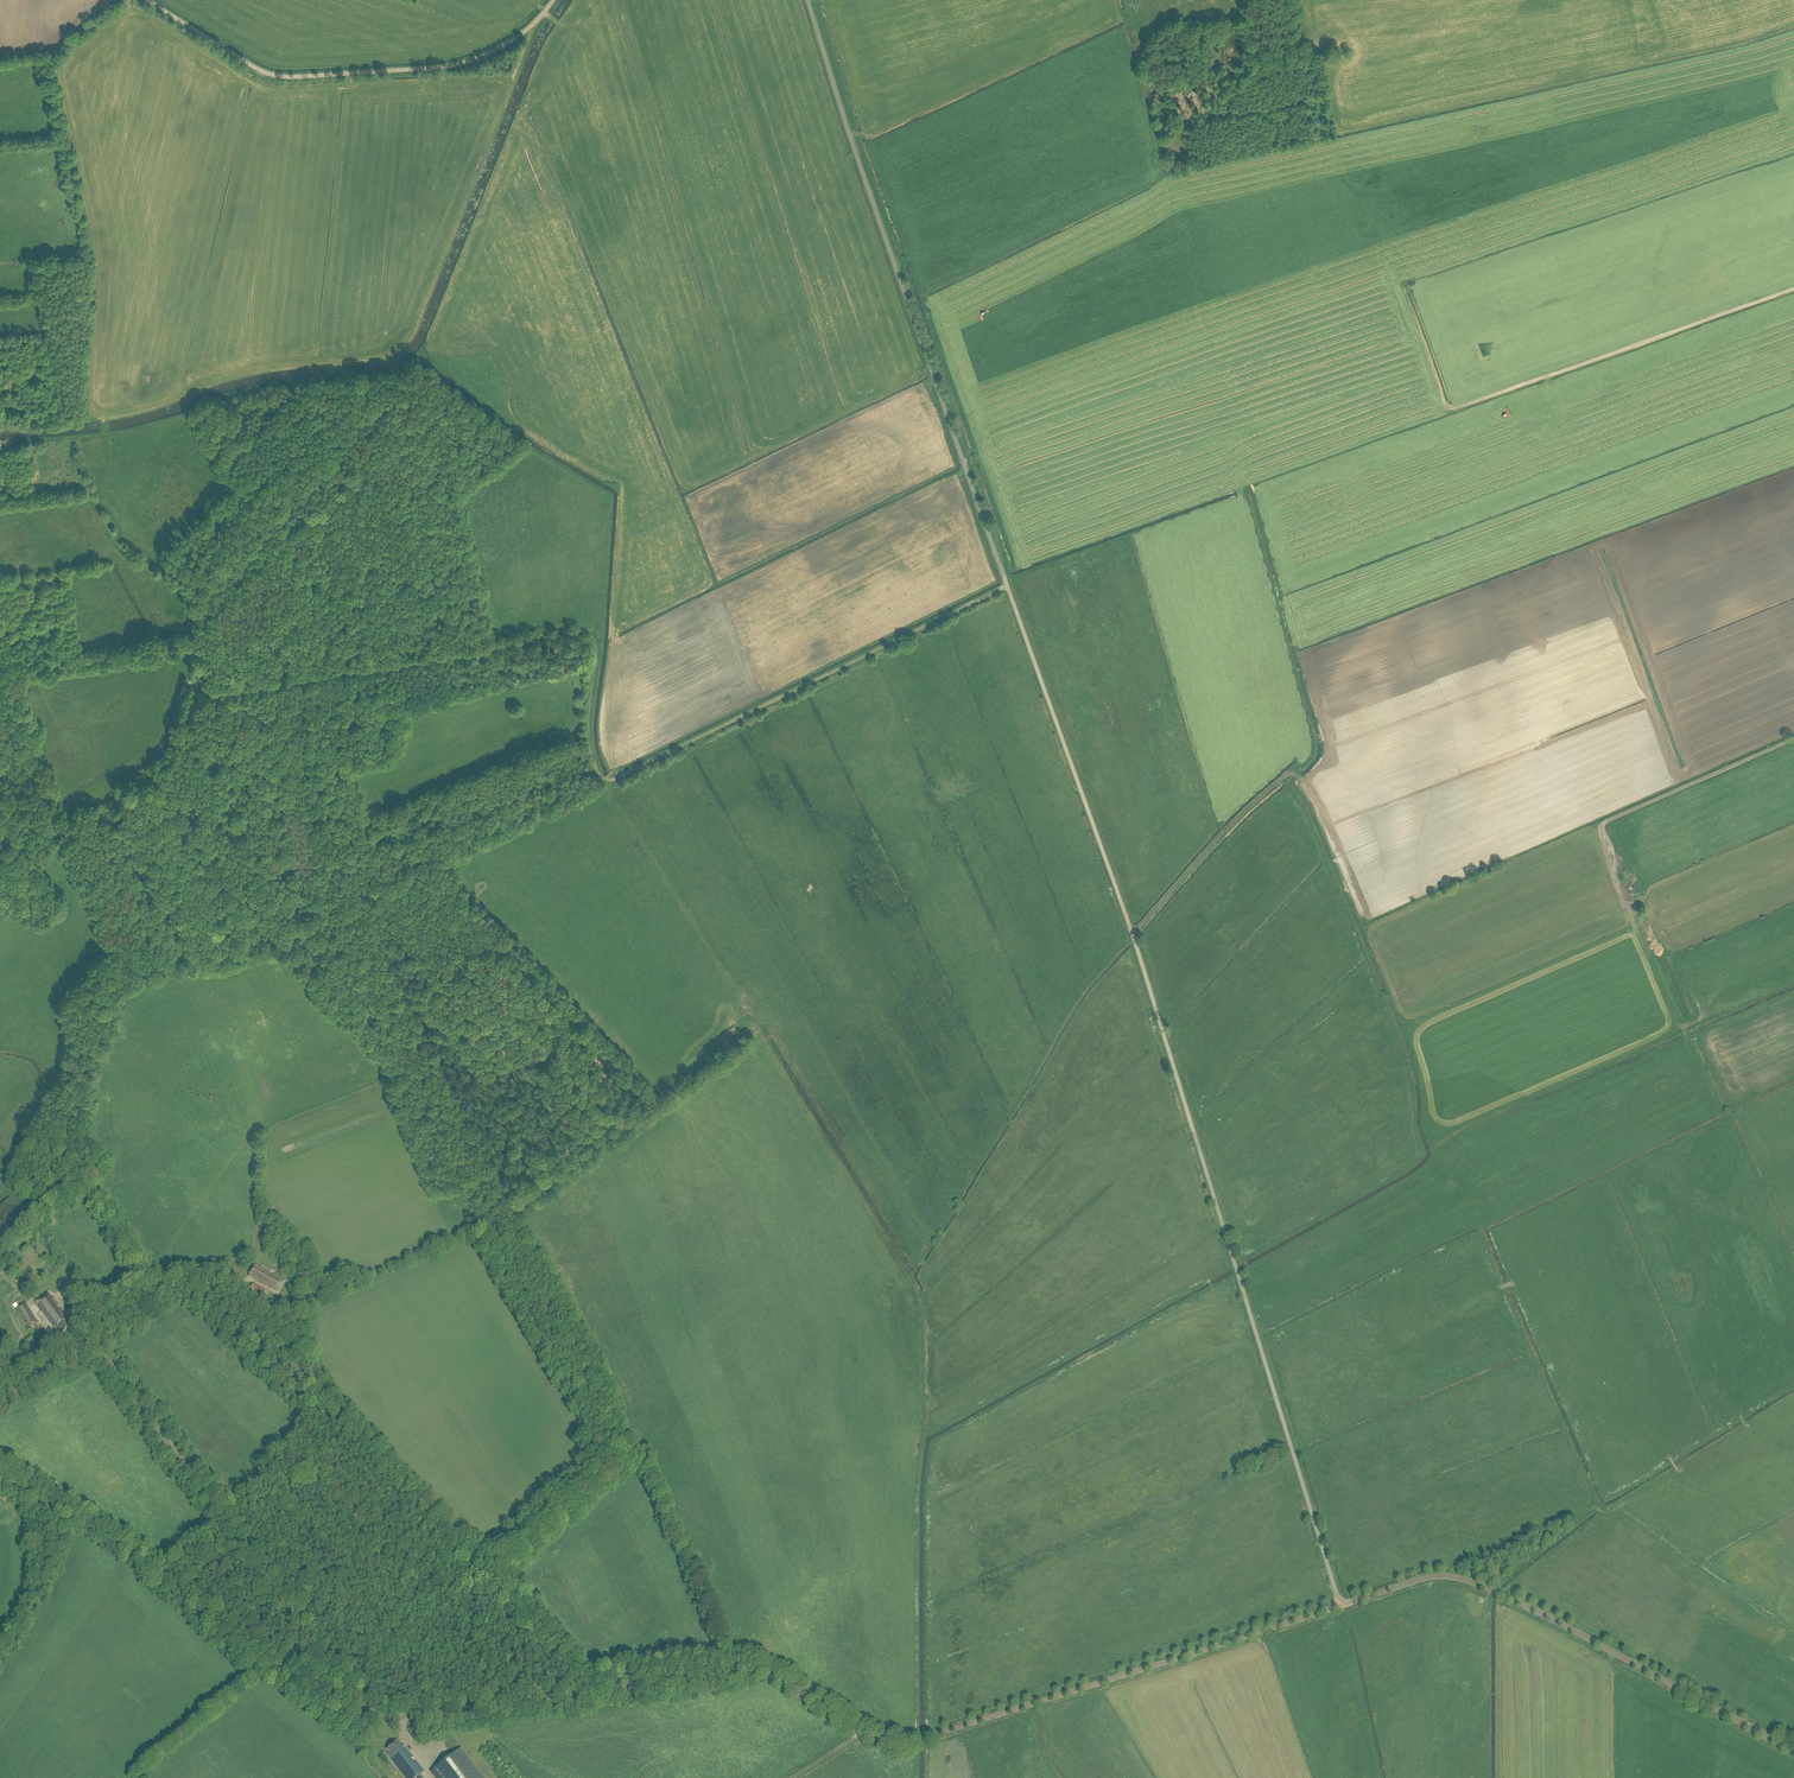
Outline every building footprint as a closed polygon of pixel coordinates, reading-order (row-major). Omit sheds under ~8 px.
[(286,1281),(274,1274),(273,1275),(270,1274),(270,1272),(255,1264),(247,1277),(278,1294),(286,1281)] [(63,1274),(59,1276),(61,1279),(57,1282),(58,1283),(65,1278),(63,1274)] [(66,1278),(57,1284),(63,1292),(72,1286),(66,1278)] [(265,1290),(253,1283),(250,1289),(263,1295),(265,1290)] [(56,1327),(61,1334),(72,1326),(67,1320),(69,1319),(62,1309),(60,1310),(57,1307),(59,1306),(53,1297),(52,1298),(48,1292),(35,1302),(54,1328),(56,1327)] [(39,1323),(26,1303),(18,1308),(27,1322),(25,1323),(27,1327),(29,1326),(31,1328),(39,1323)] [(420,1776),(425,1772),(404,1745),(401,1747),(397,1742),(386,1750),(389,1754),(388,1755),(391,1759),(405,1777),(422,1777),(420,1776)] [(421,1751),(430,1765),(437,1760),(429,1746),(421,1751)] [(437,1777),(483,1777),(461,1749),(432,1771),(437,1777)]
